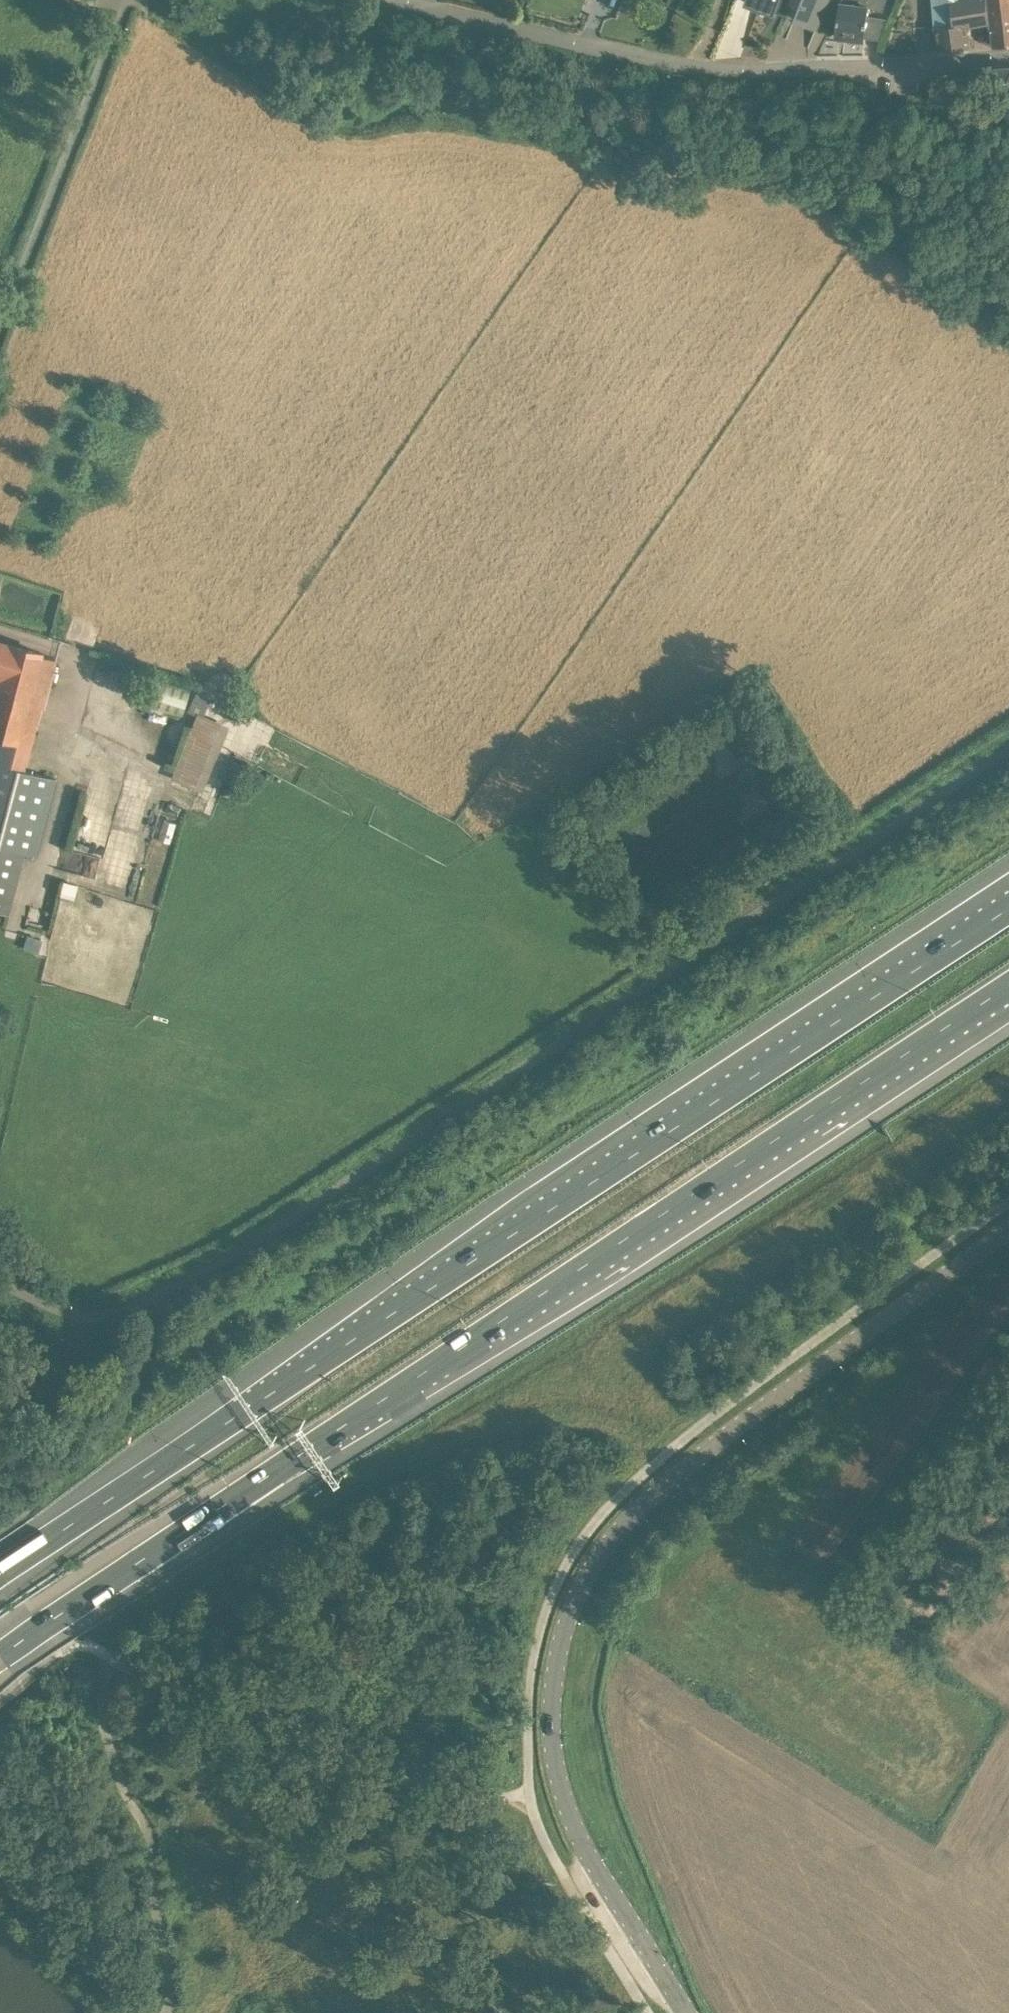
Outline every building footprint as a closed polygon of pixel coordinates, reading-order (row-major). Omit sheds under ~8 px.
[(760,7),(760,8),(775,14),(780,0),(745,0),(745,2),(759,7),(760,7)] [(816,27),(817,28),(829,0),(791,0),(789,4),(799,8),(794,18),(816,27)] [(837,36),(864,39),(869,0),(841,0),(837,36)] [(949,23),(936,24),(940,52),(969,49),(965,24),(988,20),(985,0),(947,7),(949,23)] [(990,24),(995,50),(1008,48),(1008,0),(987,0),(990,24)] [(992,86),(991,87),(993,88),(996,89),(995,90),(997,91),(997,90),(1008,90),(1008,67),(995,67),(994,68),(994,69),(992,71),(991,72),(991,73),(991,79),(992,86)] [(8,915),(24,853),(25,853),(35,856),(56,779),(19,769),(22,759),(25,760),(39,705),(42,706),(55,659),(41,655),(41,653),(0,642),(0,676),(1,676),(0,680),(0,913),(8,915)] [(157,684),(156,707),(187,708),(188,684),(157,684)] [(172,775),(204,788),(230,722),(198,709),(172,775)]
